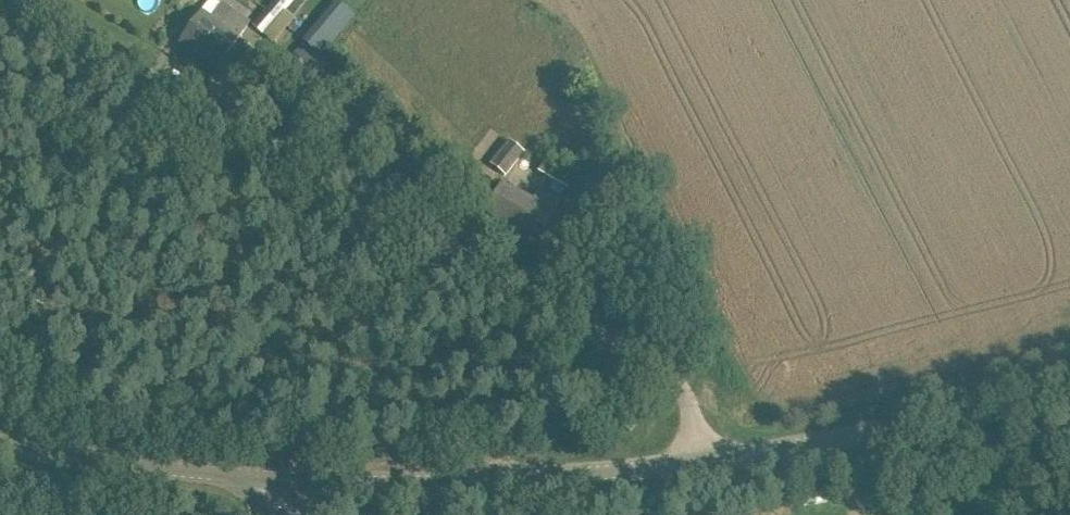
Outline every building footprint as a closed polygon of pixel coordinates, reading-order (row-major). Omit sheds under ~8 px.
[(264,35),(294,0),(275,0),(253,25),(264,35)] [(338,1),(324,17),(343,33),(357,17),(338,1)] [(181,42),(218,67),(250,21),(224,2),(213,17),(203,10),(181,42)] [(292,54),(264,82),(280,97),(321,56),(307,42),(293,55),(292,54)] [(492,165),(506,176),(525,152),(511,141),(492,165)] [(538,172),(568,189),(577,174),(547,156),(538,172)] [(485,217),(535,245),(561,201),(541,189),(534,201),(504,184),(485,217)]
